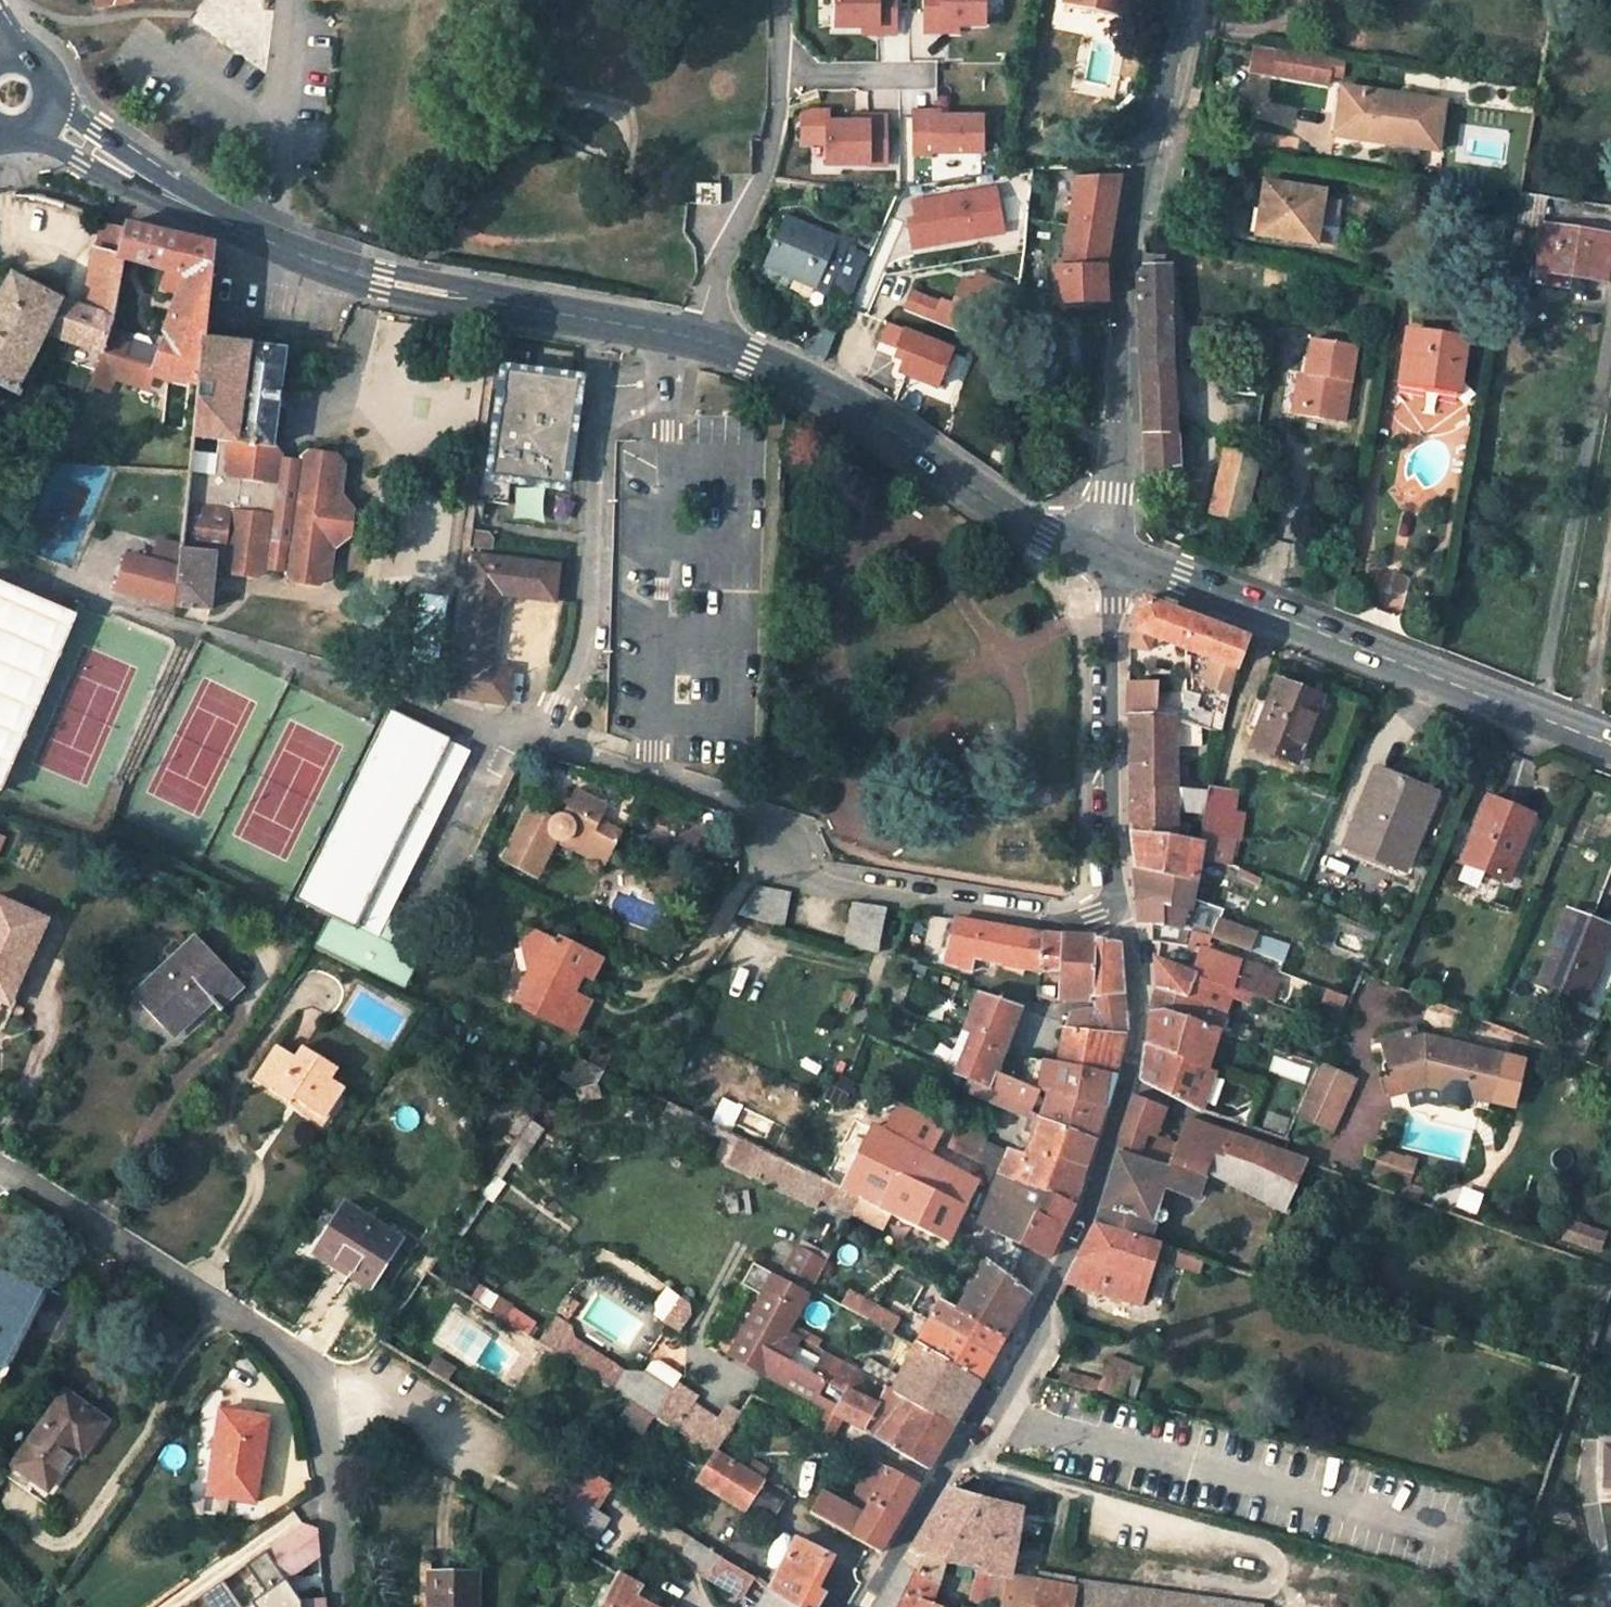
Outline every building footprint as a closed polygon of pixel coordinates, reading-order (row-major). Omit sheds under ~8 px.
[(835,28),(861,27),(878,27),(878,33),(896,33),(896,0),(835,0),(835,28)] [(925,30),(944,30),(943,24),(960,23),(985,23),(985,0),(924,0),(925,30)] [(1067,1),(1125,14),(1128,0),(1067,0),(1067,1)] [(1278,49),(1274,73),(1329,82),(1330,71),(1343,74),(1345,60),(1278,49)] [(1443,102),(1343,87),(1338,114),(1343,115),(1340,135),(1436,149),(1443,102)] [(852,121),(826,122),(827,165),(887,164),(887,115),(868,115),(868,121),(852,121)] [(949,116),(914,116),(914,154),(933,154),(933,153),(983,152),(983,116),(949,116)] [(1102,164),(1101,175),(1120,173),(1122,163),(1102,164)] [(1101,175),(1079,175),(1063,271),(1055,271),(1056,300),(1105,298),(1105,269),(1120,173),(1101,175)] [(1326,192),(1266,181),(1257,231),(1317,243),(1317,241),(1325,199),(1326,192)] [(721,185),(698,184),(698,203),(721,203),(721,185)] [(998,184),(913,199),(915,215),(907,216),(913,249),(1007,232),(998,184)] [(1542,223),(1546,196),(1523,192),(1518,220),(1542,223)] [(1341,202),(1325,199),(1317,241),(1333,244),(1334,239),(1337,239),(1341,218),(1338,218),(1341,202)] [(869,251),(786,212),(772,245),(764,264),(827,293),(822,304),(841,314),(869,251)] [(120,226),(103,222),(97,247),(114,251),(120,226)] [(125,258),(149,264),(156,232),(125,224),(117,255),(125,258)] [(1545,225),(1538,269),(1607,279),(1610,250),(1610,235),(1587,231),(1583,231),(1577,230),(1545,225)] [(778,231),(773,228),(767,244),(772,245),(778,231)] [(154,369),(199,385),(201,367),(203,341),(210,273),(213,244),(156,232),(149,264),(188,275),(162,346),(156,345),(151,335),(140,332),(130,337),(112,331),(105,352),(154,369)] [(96,250),(84,312),(13,275),(0,299),(0,387),(20,396),(24,389),(21,388),(49,332),(77,342),(105,352),(112,331),(116,317),(125,258),(117,255),(96,250)] [(1139,479),(1176,480),(1169,265),(1137,266),(1129,275),(1139,479)] [(1283,288),(1299,291),(1301,274),(1286,271),(1283,288)] [(980,316),(1015,330),(1017,290),(976,273),(973,282),(963,277),(953,302),(942,298),(940,303),(911,291),(904,309),(971,336),(980,316)] [(956,348),(889,321),(881,341),(898,348),(894,357),(902,360),(897,373),(940,389),(956,348)] [(1467,339),(1409,329),(1400,381),(1428,386),(1429,379),(1459,384),(1467,339)] [(1357,346),(1313,339),(1307,374),(1300,412),(1345,420),(1357,346)] [(268,569),(285,570),(295,582),(319,585),(332,575),(335,548),(353,535),(356,508),(342,494),(346,465),(337,453),(310,449),(300,459),(285,457),(275,445),(273,445),(285,351),(203,341),(201,367),(199,385),(195,435),(184,550),(182,570),(179,604),(210,608),(217,554),(225,555),(224,564),(231,573),(259,577),(268,569)] [(532,354),(500,349),(469,547),(492,551),(494,539),(489,533),(481,531),(485,502),(509,506),(513,480),(564,488),(580,383),(529,375),(532,354)] [(154,369),(105,352),(99,365),(117,373),(117,374),(148,385),(154,369)] [(117,373),(99,365),(92,380),(110,389),(117,374),(117,373)] [(1307,374),(1300,373),(1294,411),(1300,412),(1307,374)] [(1458,391),(1459,384),(1429,379),(1428,386),(1458,391)] [(1255,458),(1221,451),(1211,493),(1246,500),(1255,458)] [(1211,493),(1206,516),(1240,524),(1246,500),(1211,493)] [(453,695),(506,703),(506,702),(521,704),(524,675),(510,673),(510,671),(490,668),(500,593),(554,599),(558,567),(474,554),(453,695)] [(129,556),(118,587),(179,604),(182,570),(129,556)] [(72,614),(0,583),(0,779),(72,614)] [(1134,631),(1130,648),(1148,651),(1152,637),(1212,659),(1204,680),(1207,686),(1231,695),(1237,668),(1248,638),(1244,637),(1146,598),(1134,631)] [(1323,699),(1280,682),(1253,745),(1297,763),(1323,699)] [(1159,684),(1129,683),(1129,715),(1158,715),(1159,684)] [(391,711),(297,898),(355,927),(357,924),(380,936),(437,817),(460,769),(468,752),(449,742),(450,740),(391,711)] [(1178,787),(1177,735),(1195,738),(1196,726),(1158,715),(1129,715),(1130,757),(1130,782),(1178,787)] [(1437,795),(1378,771),(1345,846),(1405,871),(1437,795)] [(1188,840),(1189,823),(1178,822),(1178,787),(1130,782),(1131,811),(1131,831),(1188,840)] [(1178,811),(1205,815),(1208,791),(1178,787),(1178,811)] [(1205,815),(1202,834),(1228,838),(1233,813),(1236,793),(1210,789),(1210,791),(1208,791),(1205,815)] [(608,807),(576,790),(564,816),(562,815),(560,816),(559,816),(557,817),(556,817),(554,819),(553,820),(552,821),(552,823),(551,824),(545,820),(548,815),(530,806),(502,860),(538,879),(559,841),(560,841),(562,842),(564,842),(565,842),(567,841),(569,841),(570,840),(572,839),(573,837),(574,836),(611,855),(624,830),(602,819),(608,807)] [(1535,817),(1491,798),(1464,863),(1509,881),(1535,817)] [(630,818),(608,807),(602,819),(624,830),(630,818)] [(1234,839),(1240,840),(1245,815),(1233,813),(1228,838),(1234,839)] [(554,819),(548,815),(545,820),(551,824),(552,823),(552,821),(553,820),(554,819)] [(1219,862),(1229,865),(1234,839),(1228,838),(1202,834),(1201,842),(1188,840),(1131,831),(1134,853),(1136,870),(1198,882),(1203,858),(1219,862)] [(611,855),(574,836),(573,837),(572,839),(570,840),(569,841),(567,841),(565,842),(564,842),(562,842),(560,841),(559,841),(606,865),(611,855)] [(1479,885),(1484,872),(1463,864),(1458,878),(1479,885)] [(1191,910),(1194,899),(1198,882),(1136,870),(1139,884),(1141,896),(1171,897),(1171,905),(1186,909),(1191,910)] [(782,926),(791,891),(758,886),(739,914),(782,926)] [(1181,928),(1186,909),(1171,905),(1171,897),(1141,896),(1138,896),(1139,923),(1152,925),(1181,928)] [(0,898),(0,1013),(4,1015),(0,1025),(0,1028),(5,1031),(16,1006),(9,1003),(47,920),(0,898)] [(1224,910),(1194,899),(1191,910),(1186,909),(1181,928),(1192,930),(1212,936),(1218,920),(1220,920),(1224,910)] [(856,901),(848,938),(879,946),(887,907),(856,901)] [(1569,912),(1539,986),(1582,1003),(1610,931),(1610,929),(1569,912)] [(958,918),(946,962),(971,968),(975,957),(1006,963),(1025,967),(1040,970),(1043,933),(1003,926),(958,918)] [(1256,936),(1257,933),(1220,920),(1218,920),(1212,936),(1251,951),(1256,936)] [(530,973),(515,1004),(573,1034),(590,999),(573,991),(565,988),(574,971),(582,974),(590,979),(601,957),(560,937),(557,941),(532,929),(524,945),(530,973)] [(1064,969),(1061,1002),(1091,999),(1123,996),(1121,969),(1119,944),(1112,942),(1095,938),(1095,935),(1076,934),(1053,933),(1043,933),(1040,970),(1039,974),(1064,969)] [(1270,941),(1256,936),(1251,951),(1265,956),(1270,941)] [(240,987),(195,939),(135,994),(174,1034),(203,1007),(207,1010),(214,1003),(219,1008),(240,987)] [(1283,964),(1289,947),(1270,941),(1265,956),(1277,960),(1283,964)] [(1262,977),(1263,972),(1202,950),(1191,975),(1261,1000),(1270,1003),(1277,982),(1262,977)] [(1157,989),(1204,1005),(1199,1023),(1220,1030),(1232,998),(1258,1006),(1261,1000),(1191,975),(1160,963),(1155,960),(1157,989)] [(1025,967),(1006,963),(1004,970),(1024,974),(1025,967)] [(573,991),(582,974),(574,971),(565,988),(573,991)] [(956,985),(963,988),(967,978),(959,975),(956,985)] [(850,1009),(859,988),(845,982),(837,1003),(850,1009)] [(1049,987),(1038,985),(1037,997),(1048,1000),(1049,987)] [(1343,1009),(1347,998),(1332,993),(1328,1004),(1343,1009)] [(986,996),(954,1073),(976,1082),(989,1087),(995,1071),(1007,1041),(1020,1011),(1021,1008),(986,996)] [(1125,1030),(1123,996),(1091,999),(1093,1012),(1070,1015),(1066,1022),(1057,1061),(1114,1074),(1125,1030)] [(1207,1068),(1213,1052),(1225,1056),(1230,1043),(1218,1038),(1220,1030),(1199,1023),(1166,1011),(1152,1012),(1147,1046),(1207,1068)] [(1230,1043),(1232,1035),(1220,1030),(1218,1038),(1230,1043)] [(1490,1101),(1502,1056),(1432,1038),(1426,1036),(1414,1039),(1412,1030),(1383,1039),(1393,1075),(1399,1074),(1404,1090),(1427,1084),(1445,1089),(1443,1100),(1466,1107),(1470,1095),(1490,1101)] [(297,1058),(279,1045),(255,1080),(291,1102),(296,1093),(305,1098),(302,1104),(324,1118),(344,1085),(331,1077),(337,1068),(304,1046),(297,1058)] [(1263,1045),(1257,1063),(1265,1065),(1272,1048),(1263,1045)] [(1205,1110),(1216,1072),(1207,1068),(1147,1046),(1144,1070),(1156,1090),(1170,1097),(1204,1113),(1205,1110)] [(1281,1071),(1287,1054),(1272,1048),(1265,1065),(1281,1071)] [(1219,1073),(1225,1056),(1213,1052),(1207,1068),(1216,1072),(1219,1073)] [(603,1068),(608,1059),(595,1053),(590,1062),(603,1068)] [(1292,1074),(1298,1058),(1287,1054),(1281,1071),(1292,1074)] [(595,1083),(604,1069),(603,1068),(590,1062),(580,1057),(569,1072),(564,1070),(559,1078),(576,1089),(595,1083)] [(1056,1065),(1029,1059),(1024,1084),(1037,1090),(1041,1081),(1049,1086),(1052,1078),(1056,1065)] [(1049,1086),(1045,1092),(1105,1108),(1109,1093),(1114,1074),(1057,1061),(1056,1065),(1052,1078),(1049,1086)] [(1355,1079),(1322,1064),(1321,1066),(1311,1085),(1345,1101),(1355,1079)] [(1144,1070),(1142,1082),(1156,1090),(1144,1070)] [(842,1105),(855,1080),(848,1077),(836,1071),(824,1096),(842,1105)] [(976,1082),(971,1094),(990,1102),(992,1097),(1030,1113),(1040,1091),(1037,1090),(1024,1084),(995,1071),(989,1087),(976,1082)] [(1049,1086),(1041,1081),(1037,1090),(1040,1091),(1045,1092),(1049,1086)] [(595,1083),(576,1089),(579,1101),(599,1095),(595,1083)] [(1427,1084),(1404,1090),(1418,1094),(1443,1100),(1445,1089),(1427,1084)] [(1331,1129),(1345,1101),(1311,1085),(1298,1114),(1331,1129)] [(1045,1092),(1040,1091),(1030,1113),(1040,1117),(1095,1141),(1098,1130),(1105,1108),(1045,1092)] [(1487,1112),(1490,1101),(1470,1095),(1466,1107),(1487,1112)] [(1158,1107),(1135,1097),(1122,1131),(1116,1151),(1141,1159),(1149,1135),(1156,1138),(1163,1114),(1158,1107)] [(955,1131),(892,1100),(884,1119),(876,1135),(880,1137),(883,1132),(934,1160),(940,1147),(946,1151),(948,1147),(955,1131)] [(1040,1117),(1027,1157),(1009,1151),(999,1171),(998,1174),(1019,1183),(998,1233),(1048,1257),(1064,1227),(1075,1205),(1078,1198),(1095,1141),(1040,1117)] [(1230,1135),(1187,1120),(1180,1139),(1223,1155),(1230,1135)] [(966,1197),(973,1181),(934,1160),(883,1132),(880,1137),(876,1135),(852,1122),(825,1179),(863,1198),(891,1212),(946,1240),(966,1197)] [(948,1147),(985,1164),(986,1141),(986,1138),(957,1125),(955,1131),(948,1147)] [(1163,1197),(1166,1185),(1198,1196),(1208,1171),(1210,1166),(1228,1176),(1226,1181),(1284,1211),(1306,1162),(1279,1153),(1230,1135),(1223,1155),(1180,1139),(1178,1145),(1156,1138),(1149,1135),(1141,1159),(1116,1151),(1100,1209),(1155,1226),(1155,1224),(1161,1225),(1166,1222),(1168,1216),(1165,1211),(1159,1209),(1149,1206),(1153,1194),(1163,1197)] [(1009,1151),(986,1141),(985,1164),(999,1171),(1009,1151)] [(1402,1158),(1383,1152),(1376,1172),(1397,1180),(1402,1158)] [(1407,1160),(1402,1158),(1397,1180),(1418,1188),(1423,1171),(1405,1165),(1407,1160)] [(1208,1171),(1226,1181),(1228,1176),(1210,1166),(1208,1171)] [(998,1174),(977,1222),(998,1233),(1019,1183),(998,1174)] [(1196,1201),(1198,1196),(1166,1185),(1165,1190),(1196,1201)] [(1159,1209),(1163,1197),(1153,1194),(1149,1206),(1159,1209)] [(883,1228),(891,1212),(863,1198),(854,1213),(868,1221),(883,1228)] [(401,1238),(346,1204),(319,1244),(352,1265),(347,1273),(369,1287),(401,1238)] [(1285,1210),(1290,1213),(1293,1207),(1287,1204),(1285,1210)] [(1150,1243),(1155,1226),(1100,1209),(1096,1224),(1150,1243)] [(862,1232),(868,1221),(854,1213),(848,1225),(862,1232)] [(1068,1282),(1143,1305),(1153,1275),(1156,1276),(1160,1262),(1157,1261),(1161,1247),(1150,1243),(1096,1224),(1068,1282)] [(1599,1252),(1605,1236),(1568,1224),(1563,1240),(1599,1252)] [(442,1231),(435,1242),(445,1248),(453,1238),(442,1231)] [(435,1242),(433,1241),(420,1260),(432,1268),(445,1248),(435,1242)] [(314,1251),(347,1273),(352,1265),(319,1244),(314,1251)] [(798,1244),(786,1268),(815,1281),(826,1257),(798,1244)] [(1157,1261),(1160,1262),(1182,1270),(1187,1256),(1161,1247),(1157,1261)] [(1200,1275),(1204,1262),(1187,1256),(1182,1270),(1200,1275)] [(987,1260),(957,1309),(1003,1337),(1028,1293),(987,1260)] [(0,1269),(0,1345),(8,1349),(39,1290),(0,1269)] [(794,1326),(811,1294),(773,1273),(763,1293),(767,1295),(751,1325),(747,1323),(730,1353),(815,1401),(819,1394),(838,1404),(845,1392),(824,1380),(837,1358),(817,1347),(804,1340),(790,1333),(794,1326)] [(0,1388),(48,1295),(39,1290),(8,1349),(0,1366),(0,1388)] [(877,1307),(848,1291),(842,1303),(870,1319),(877,1307)] [(767,1295),(763,1293),(747,1323),(751,1325),(767,1295)] [(687,1304),(678,1298),(663,1322),(668,1325),(656,1343),(668,1351),(680,1332),(678,1331),(689,1313),(687,1304)] [(957,1309),(941,1300),(930,1319),(993,1355),(1003,1337),(957,1309)] [(899,1319),(877,1307),(870,1319),(892,1331),(899,1319)] [(540,1344),(615,1392),(627,1373),(575,1340),(573,1329),(556,1317),(540,1344)] [(993,1355),(930,1319),(916,1345),(978,1380),(984,1370),(993,1355)] [(790,1333),(804,1340),(807,1333),(794,1326),(790,1333)] [(820,1340),(807,1333),(804,1340),(817,1347),(820,1340)] [(8,1349),(0,1345),(0,1365),(8,1349)] [(916,1345),(899,1377),(871,1359),(863,1372),(912,1398),(954,1421),(966,1400),(978,1380),(916,1345)] [(1145,1370),(1109,1357),(1100,1382),(1056,1371),(1054,1380),(1135,1401),(1143,1375),(1145,1370)] [(431,1370),(450,1382),(457,1370),(439,1358),(431,1370)] [(863,1372),(837,1358),(824,1380),(845,1392),(838,1404),(834,1412),(836,1414),(886,1442),(912,1398),(863,1372)] [(646,1373),(627,1373),(615,1392),(658,1419),(674,1397),(692,1408),(695,1404),(700,1397),(680,1384),(675,1392),(652,1377),(646,1373)] [(1154,1380),(1143,1375),(1135,1401),(1146,1405),(1154,1380)] [(106,1421),(68,1394),(15,1464),(48,1488),(76,1450),(82,1455),(106,1421)] [(838,1404),(819,1394),(815,1401),(834,1412),(838,1404)] [(678,1432),(714,1456),(718,1449),(739,1416),(729,1409),(721,1421),(695,1404),(692,1408),(674,1397),(658,1419),(678,1432)] [(954,1421),(912,1398),(886,1442),(909,1455),(928,1466),(939,1447),(954,1421)] [(215,1494),(255,1500),(265,1437),(257,1436),(260,1416),(223,1411),(217,1451),(222,1451),(215,1494)] [(267,1417),(260,1416),(257,1436),(265,1437),(267,1417)] [(850,1457),(854,1448),(848,1445),(844,1453),(850,1457)] [(714,1456),(698,1479),(743,1509),(745,1508),(768,1522),(786,1492),(718,1449),(714,1456)] [(206,1492),(215,1494),(222,1451),(217,1451),(212,1450),(206,1492)] [(849,1505),(837,1527),(879,1551),(902,1511),(918,1483),(871,1457),(864,1470),(867,1471),(849,1505)] [(15,1464),(9,1473),(42,1497),(48,1488),(15,1464)] [(595,1510),(612,1484),(583,1465),(571,1494),(595,1510)] [(849,1505),(823,1491),(811,1513),(837,1527),(849,1505)] [(1023,1509),(955,1492),(949,1491),(938,1508),(911,1552),(937,1561),(946,1563),(976,1568),(975,1572),(990,1574),(1011,1577),(1023,1509)] [(592,1548),(608,1518),(595,1510),(571,1494),(557,1527),(592,1548)] [(320,1554),(318,1527),(305,1520),(246,1562),(265,1589),(244,1604),(242,1602),(234,1606),(327,1606),(325,1597),(303,1599),(287,1578),(320,1554)] [(818,1603),(807,1596),(813,1585),(829,1554),(796,1539),(796,1540),(785,1534),(776,1542),(770,1552),(769,1565),(780,1571),(770,1589),(771,1590),(797,1606),(816,1606),(818,1603)] [(692,1538),(685,1549),(709,1565),(704,1573),(744,1598),(755,1579),(692,1538)] [(939,1585),(946,1563),(937,1561),(911,1552),(903,1564),(939,1585)] [(477,1573),(431,1573),(430,1561),(420,1561),(420,1579),(431,1579),(431,1595),(439,1594),(439,1606),(431,1606),(477,1606),(477,1573)] [(903,1564),(895,1576),(887,1589),(877,1606),(938,1606),(932,1604),(934,1598),(939,1585),(903,1564)] [(601,1606),(656,1606),(649,1603),(636,1595),(642,1586),(619,1572),(601,1606)] [(1040,1573),(1039,1581),(1011,1577),(1006,1606),(1012,1606),(1074,1606),(1077,1585),(1077,1580),(1040,1573)] [(983,1603),(1006,1606),(1011,1577),(990,1574),(983,1603)] [(242,1602),(225,1578),(200,1595),(208,1606),(234,1606),(242,1602)] [(1267,1606),(1175,1593),(1081,1580),(1077,1606),(1267,1606)] [(824,1592),(813,1585),(807,1596),(818,1603),(824,1592)] [(762,1606),(797,1606),(771,1590),(762,1606)] [(431,1595),(431,1606),(439,1606),(439,1594),(431,1595)] [(934,1598),(932,1604),(938,1606),(947,1606),(947,1605),(934,1598)]
